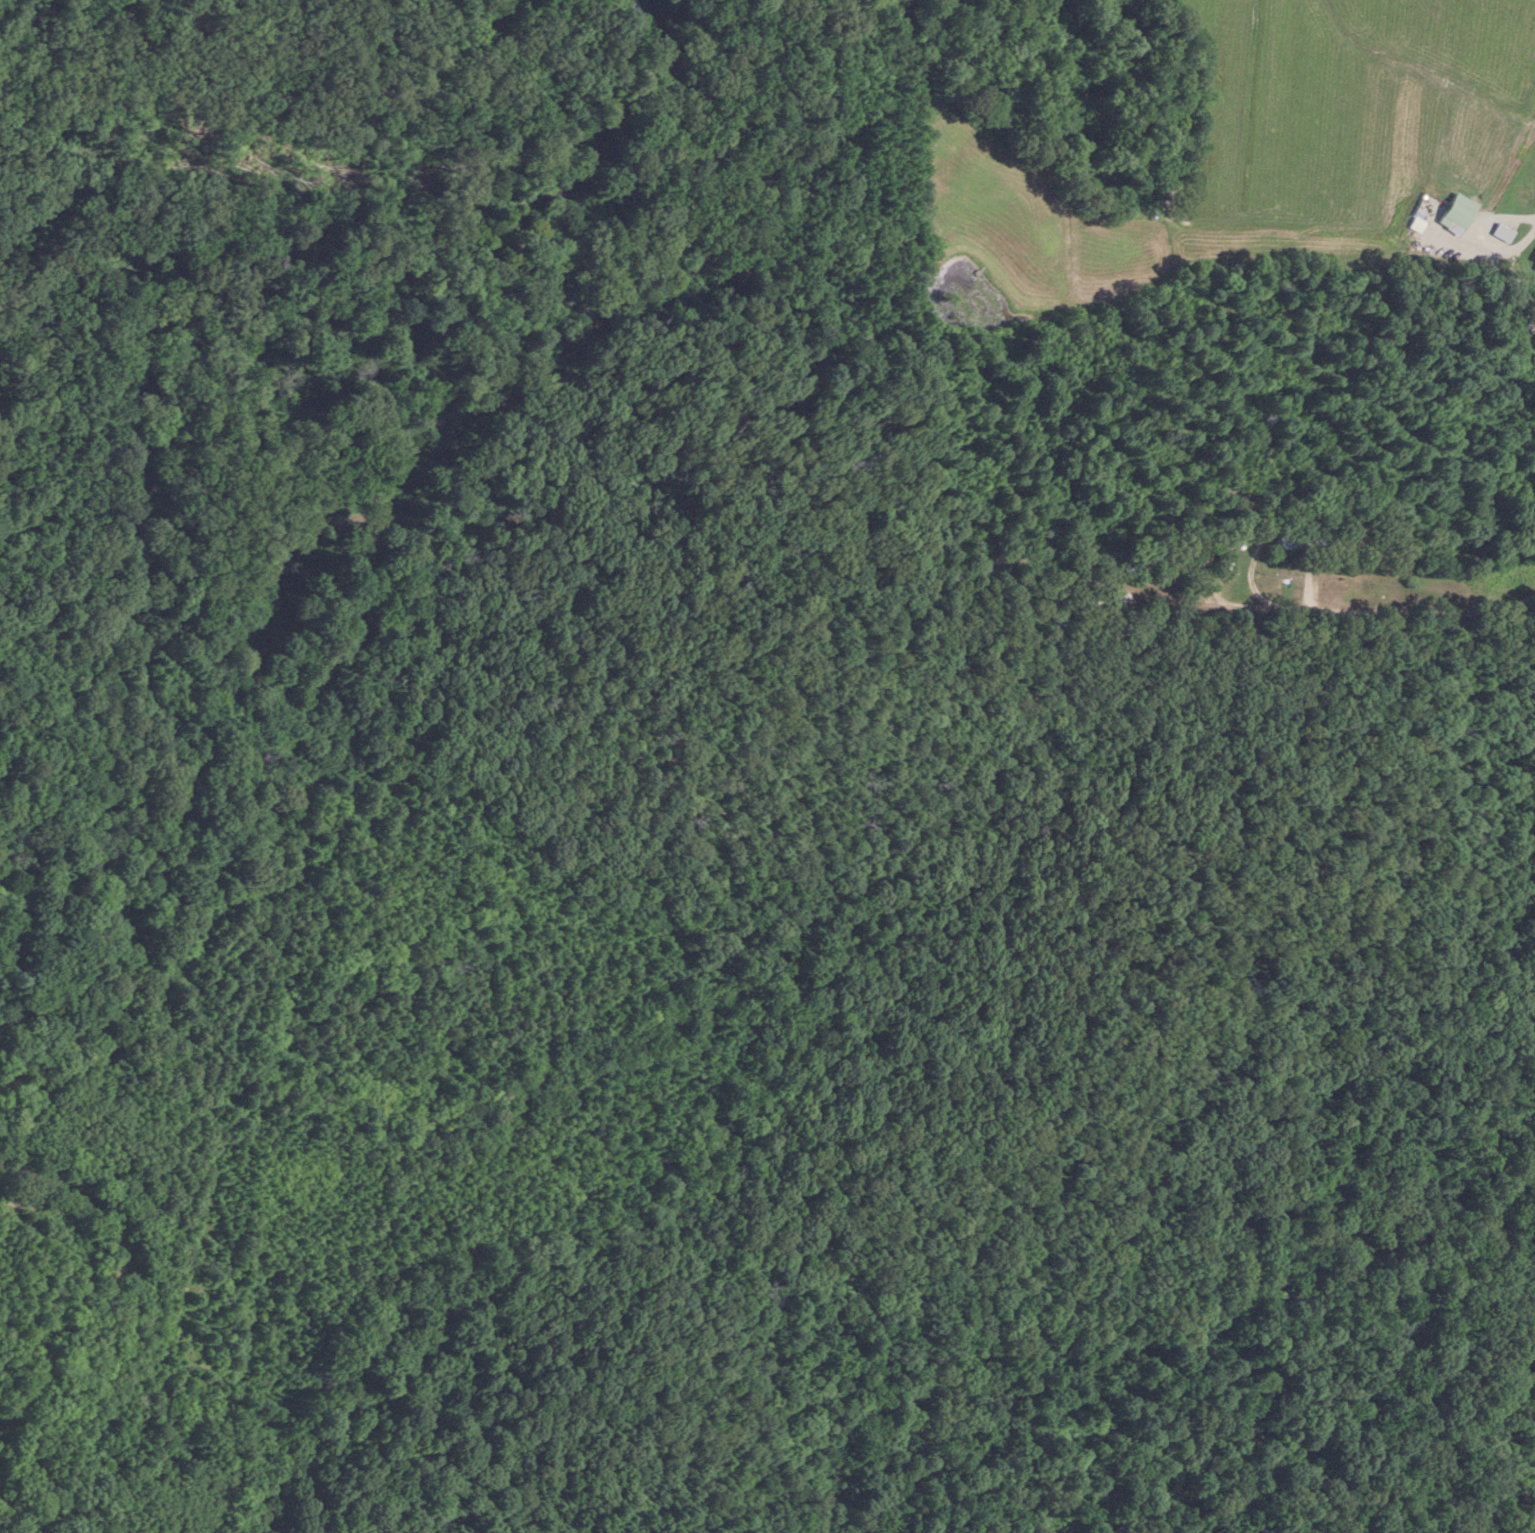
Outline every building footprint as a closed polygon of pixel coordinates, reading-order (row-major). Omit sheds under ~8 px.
[(1438,222),(1460,236),(1478,205),(1456,192),(1438,222)] [(1511,243),(1517,233),(1499,224),(1494,235),(1511,243)] [(1269,549),(1322,549),(1322,539),(1312,539),(1312,532),(1269,532),(1269,549)]
